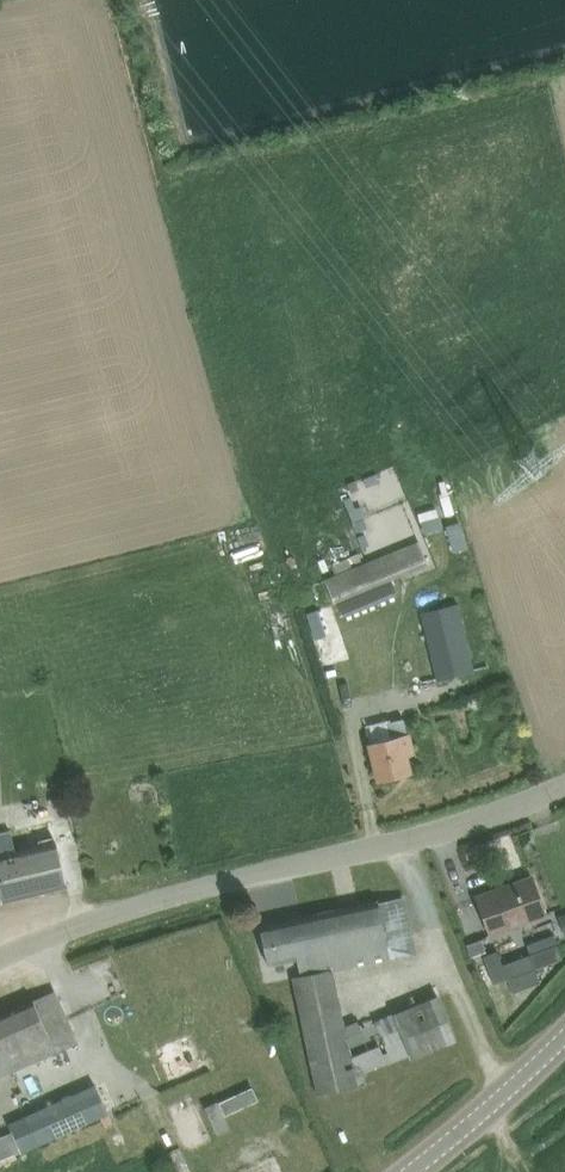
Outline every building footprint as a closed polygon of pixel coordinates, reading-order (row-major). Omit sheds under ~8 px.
[(468,547),(460,521),(447,525),(455,551),(468,547)] [(369,545),(365,534),(358,536),(362,548),(369,545)] [(428,566),(421,550),(418,542),(364,564),(361,554),(333,565),(337,576),(325,581),(334,604),(428,566)] [(393,581),(339,603),(344,616),(398,594),(393,581)] [(417,633),(439,685),(476,669),(453,615),(460,612),(455,600),(433,609),(440,624),(417,633)] [(307,613),(315,639),(326,635),(318,609),(307,613)] [(413,753),(409,734),(408,734),(404,717),(387,722),(391,739),(369,744),(378,780),(411,772),(407,754),(413,753)] [(0,835),(0,902),(67,886),(61,862),(57,842),(15,852),(10,832),(0,835)] [(532,877),(477,897),(491,933),(545,913),(532,877)] [(378,901),(260,926),(268,964),(297,958),(301,976),(391,957),(413,952),(402,898),(378,903),(378,901)] [(563,958),(558,944),(530,954),(503,964),(498,950),(483,956),(487,964),(494,984),(508,979),(513,992),(540,982),(535,968),(563,958)] [(438,997),(364,1028),(360,1019),(346,1025),(336,970),(301,977),(293,978),(318,1094),(366,1084),(363,1072),(409,1053),(411,1058),(456,1039),(438,997)] [(64,1012),(54,991),(0,1015),(0,1041),(6,1053),(3,1054),(4,1060),(7,1060),(12,1070),(77,1041),(64,1012)] [(4,1074),(12,1070),(7,1060),(4,1060),(3,1054),(6,1053),(0,1041),(0,1075),(4,1074)] [(90,1121),(101,1116),(108,1113),(96,1085),(77,1093),(90,1121)] [(20,1152),(37,1145),(25,1116),(9,1124),(20,1152)]
